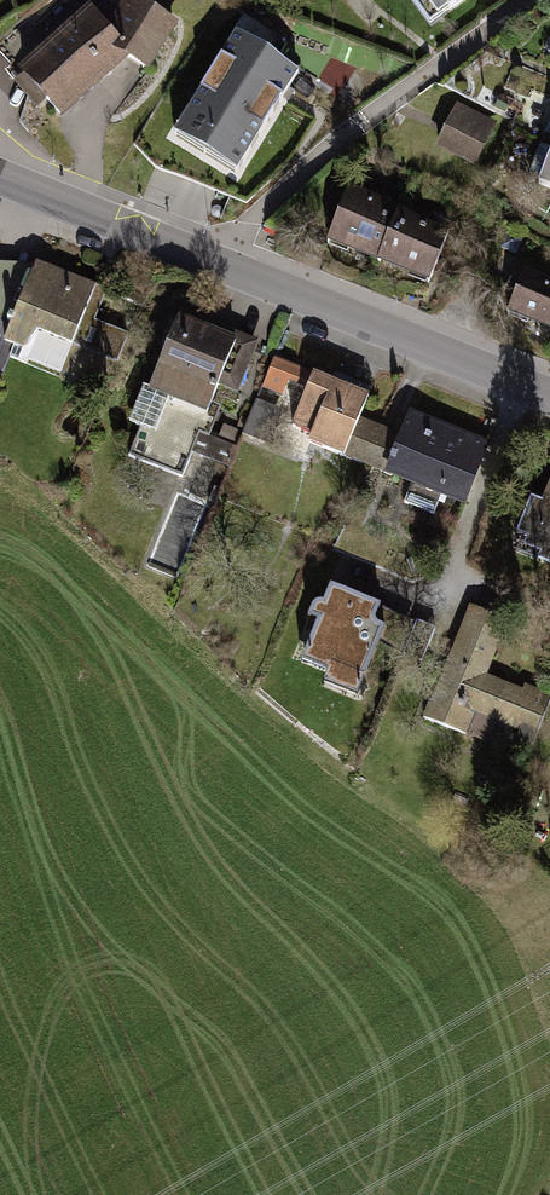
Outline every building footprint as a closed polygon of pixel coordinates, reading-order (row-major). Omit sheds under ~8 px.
[(24,74),(25,74),(48,99),(60,113),(124,56),(145,69),(172,23),(135,0),(130,0),(128,3),(123,0),(107,0),(92,14),(91,13),(24,74)] [(450,10),(464,0),(442,0),(450,10)] [(261,51),(236,35),(187,114),(217,132),(212,140),(244,160),(298,73),(270,56),(260,72),(251,66),(261,51)] [(48,99),(25,74),(15,84),(38,108),(48,99)] [(438,144),(474,162),(491,129),(489,128),(488,131),(456,115),(457,112),(455,111),(438,144)] [(217,132),(187,114),(174,135),(236,173),(244,160),(212,140),(217,132)] [(541,144),(530,171),(542,176),(539,184),(549,188),(549,147),(541,144)] [(369,201),(371,196),(349,186),(348,191),(369,201)] [(329,237),(380,258),(397,215),(382,208),(385,203),(387,197),(374,190),(371,196),(369,201),(348,191),(329,237)] [(397,215),(399,210),(385,203),(382,208),(397,215)] [(410,221),(397,215),(380,258),(431,278),(446,238),(424,228),(427,223),(430,217),(415,210),(412,216),(410,221)] [(410,221),(412,216),(399,210),(397,215),(410,221)] [(424,228),(446,238),(448,233),(427,223),(424,228)] [(378,263),(380,258),(329,237),(328,243),(378,263)] [(429,283),(431,278),(380,258),(378,263),(429,283)] [(18,308),(36,265),(0,263),(0,301),(18,308)] [(36,265),(18,308),(4,342),(6,343),(2,352),(11,356),(28,363),(29,358),(61,371),(71,347),(83,352),(84,351),(106,360),(106,358),(117,362),(127,337),(82,319),(95,287),(36,263),(36,265)] [(525,270),(523,275),(549,288),(549,282),(525,270)] [(523,275),(510,309),(549,326),(549,288),(523,275)] [(18,308),(0,301),(0,358),(2,352),(6,343),(4,342),(18,308)] [(510,309),(508,314),(549,331),(549,326),(510,309)] [(254,352),(179,321),(137,425),(141,426),(129,456),(181,476),(218,385),(237,393),(254,352)] [(0,358),(0,372),(4,374),(11,356),(2,352),(0,358)] [(283,395),(295,367),(275,359),(264,387),(283,395)] [(359,418),(367,397),(314,375),(293,426),(312,434),(309,441),(365,464),(380,427),(359,418)] [(269,445),(283,410),(258,400),(244,434),(269,445)] [(447,491),(465,499),(487,446),(456,433),(456,432),(433,423),(433,424),(411,415),(402,436),(380,427),(365,464),(389,474),(391,468),(414,478),(405,502),(434,514),(443,491),(447,492),(447,491)] [(547,504),(531,498),(516,535),(522,537),(543,546),(538,559),(549,564),(549,497),(547,504)] [(237,529),(213,529),(214,540),(237,540),(237,529)] [(543,546),(522,537),(517,551),(538,559),(543,546)] [(380,608),(330,587),(323,604),(317,604),(315,606),(312,608),(308,620),(317,624),(301,664),(327,674),(330,666),(365,679),(379,643),(384,630),(376,626),(375,625),(375,622),(375,619),(380,608)] [(471,606),(465,621),(501,636),(507,621),(471,606)] [(414,622),(380,608),(375,619),(375,622),(375,625),(376,626),(384,630),(379,643),(402,652),(414,622)] [(426,718),(465,734),(475,712),(534,736),(549,696),(549,695),(525,685),(523,691),(485,676),(501,636),(465,621),(426,718)] [(365,679),(330,666),(327,674),(323,683),(357,697),(365,679)]
